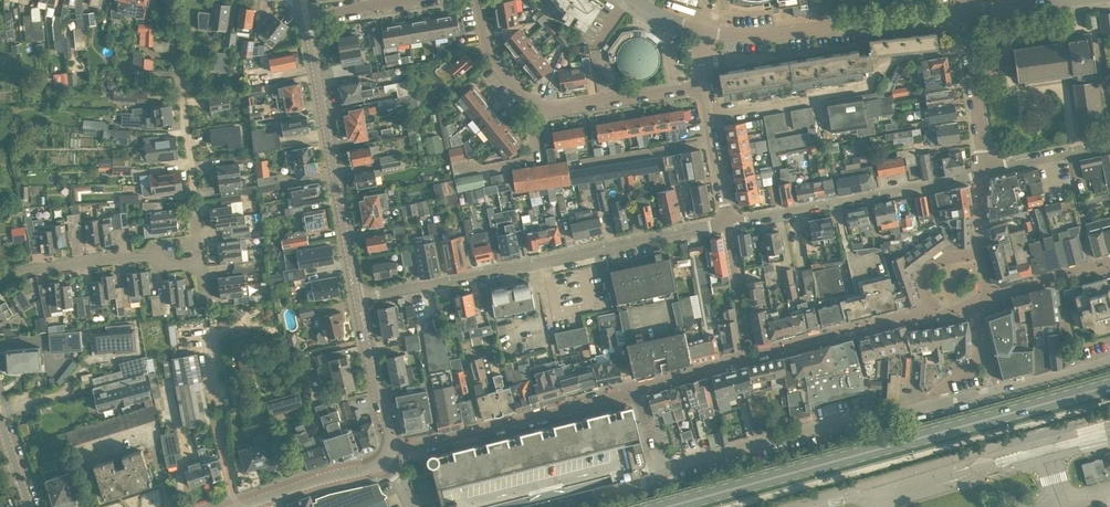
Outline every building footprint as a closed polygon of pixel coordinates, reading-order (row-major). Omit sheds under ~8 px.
[(61,17),(66,18),(69,3),(75,4),(76,0),(64,0),(61,17)] [(123,12),(125,0),(115,0),(115,1),(116,1),(115,4),(116,10),(123,12)] [(135,21),(138,7),(139,0),(125,0),(123,12),(122,17),(135,21)] [(135,21),(144,22),(147,7),(153,9),(155,2),(153,1),(154,0),(139,0),(138,7),(135,21)] [(495,15),(517,12),(515,0),(509,0),(493,3),(495,15)] [(562,16),(566,19),(564,21),(569,24),(575,15),(578,17),(574,24),(586,31),(604,4),(598,0),(556,0),(565,12),(562,16)] [(756,2),(763,1),(763,5),(763,6),(770,5),(770,4),(778,3),(778,7),(792,5),(794,16),(835,9),(833,0),(756,0),(756,2)] [(199,11),(199,29),(212,30),(212,26),(227,28),(230,6),(213,4),(212,13),(199,11)] [(38,8),(31,8),(32,15),(33,21),(34,40),(44,39),(42,20),(40,20),(38,8)] [(239,8),(236,32),(251,34),(254,10),(239,8)] [(534,15),(537,19),(543,15),(539,10),(534,15)] [(94,11),(83,12),(85,24),(95,23),(94,11)] [(5,12),(7,37),(14,37),(11,12),(5,12)] [(517,12),(495,15),(497,29),(502,28),(519,25),(517,12)] [(456,13),(444,15),(447,37),(460,35),(456,13)] [(1099,14),(1102,34),(1109,33),(1109,13),(1099,14)] [(34,40),(33,21),(32,15),(23,15),(25,42),(35,41),(34,40)] [(281,21),(273,15),(272,17),(269,15),(264,22),(267,24),(262,32),(258,38),(265,43),(281,21)] [(444,15),(431,17),(435,39),(447,37),(444,15)] [(63,40),(63,37),(61,17),(54,16),(52,25),(54,41),(55,52),(65,51),(63,40)] [(431,17),(419,19),(423,41),(435,39),(431,17)] [(419,19),(406,22),(410,43),(423,41),(419,19)] [(281,21),(265,43),(272,48),(277,42),(289,26),(281,21)] [(544,25),(551,35),(556,31),(549,21),(544,25)] [(406,22),(394,24),(398,46),(410,43),(406,22)] [(138,31),(146,32),(154,32),(154,24),(139,24),(138,31)] [(398,46),(394,24),(381,26),(385,48),(398,46)] [(510,52),(528,38),(520,28),(519,25),(502,28),(504,38),(503,39),(504,41),(502,42),(510,52)] [(377,27),(368,28),(371,46),(380,45),(377,27)] [(86,49),(84,28),(74,29),(76,50),(86,49)] [(658,66),(658,65),(658,64),(659,61),(659,59),(659,55),(659,54),(658,50),(657,49),(655,46),(655,45),(655,44),(656,43),(654,41),(650,37),(647,36),(646,38),(645,38),(644,38),(641,38),(641,37),(639,37),(636,38),(636,37),(635,37),(634,30),(622,32),(611,47),(608,51),(610,63),(617,62),(618,63),(619,66),(619,67),(619,68),(620,68),(622,71),(622,72),(623,72),(625,74),(626,75),(627,76),(630,77),(630,78),(631,78),(632,78),(635,79),(636,79),(637,79),(641,79),(642,79),(643,78),(646,77),(647,78),(648,77),(651,75),(652,74),(652,73),(655,71),(656,70),(656,69),(657,66),(658,66)] [(224,45),(235,47),(237,33),(226,31),(224,45)] [(338,39),(340,52),(360,48),(357,31),(350,32),(350,36),(338,39)] [(154,32),(146,32),(145,46),(153,46),(153,41),(154,32)] [(1066,35),(1066,36),(1058,37),(1058,36),(1057,36),(1057,37),(1050,38),(1050,37),(1048,38),(1048,39),(1041,40),(1041,39),(1040,39),(1040,40),(1032,41),(1032,40),(1031,40),(1031,41),(1024,42),(1024,41),(1022,41),(1022,42),(1021,43),(1021,41),(1015,42),(1016,47),(1012,48),(1017,80),(1020,80),(1021,85),(1026,84),(1026,83),(1027,82),(1027,84),(1029,83),(1029,82),(1036,81),(1036,82),(1037,82),(1037,81),(1044,80),(1045,81),(1046,81),(1046,80),(1053,79),(1054,80),(1055,80),(1055,78),(1062,77),(1062,79),(1064,78),(1064,77),(1072,76),(1077,112),(1076,112),(1077,118),(1078,118),(1079,120),(1084,119),(1084,121),(1093,119),(1093,117),(1103,116),(1098,81),(1101,81),(1098,62),(1095,62),(1090,32),(1086,33),(1086,32),(1084,32),(1084,33),(1076,34),(1076,33),(1075,33),(1075,35),(1068,36),(1068,35),(1066,35)] [(555,37),(560,44),(566,39),(561,33),(555,37)] [(873,69),(871,56),(937,49),(936,33),(869,40),(870,53),(859,54),(858,50),(727,72),(732,102),(863,80),(862,71),(873,69)] [(510,52),(518,62),(535,48),(528,38),(510,52)] [(241,56),(252,57),(254,41),(244,39),(241,56)] [(20,54),(19,44),(11,45),(12,55),(20,54)] [(261,55),(262,55),(264,54),(265,45),(258,44),(258,46),(254,46),(253,55),(257,55),(261,55)] [(225,48),(224,52),(217,51),(215,71),(228,72),(230,49),(225,48)] [(360,48),(340,52),(343,65),(354,63),(356,75),(371,72),(370,65),(365,66),(364,60),(362,61),(360,48)] [(518,62),(526,72),(544,58),(535,48),(518,62)] [(449,49),(440,51),(441,59),(442,59),(450,51),(449,49)] [(276,58),(270,59),(273,72),(280,70),(280,71),(297,67),(294,53),(276,57),(276,58)] [(266,54),(259,56),(260,62),(267,61),(266,54)] [(436,71),(448,85),(457,77),(473,63),(465,54),(450,67),(445,62),(436,71)] [(134,70),(156,70),(155,55),(134,56),(134,70)] [(400,57),(402,64),(413,62),(412,55),(400,57)] [(583,66),(571,68),(574,90),(587,88),(585,72),(591,71),(589,57),(582,58),(583,66)] [(917,73),(918,76),(948,71),(946,57),(921,61),(922,72),(917,73)] [(544,58),(526,72),(535,82),(552,68),(544,58)] [(889,81),(896,84),(907,63),(898,64),(889,81)] [(558,70),(554,69),(549,83),(557,86),(557,89),(561,89),(562,92),(574,90),(571,68),(558,70)] [(73,73),(72,69),(67,69),(69,87),(81,85),(80,74),(77,75),(76,72),(73,73)] [(372,72),(374,79),(387,77),(386,70),(372,72)] [(948,71),(918,76),(918,78),(924,78),(925,89),(950,85),(948,71)] [(883,91),(890,79),(884,75),(875,92),(883,91)] [(339,84),(341,94),(372,88),(370,82),(366,83),(366,82),(360,83),(360,80),(339,84)] [(396,83),(399,97),(408,95),(405,81),(396,83)] [(889,81),(883,91),(892,90),(893,89),(896,85),(889,81)] [(285,98),(302,95),(300,84),(283,87),(283,89),(272,91),(273,98),(284,96),(285,98)] [(247,88),(249,97),(263,94),(261,86),(247,88)] [(454,96),(465,109),(482,95),(474,86),(466,92),(463,88),(454,96)] [(372,88),(341,94),(341,95),(339,97),(339,101),(342,102),(342,103),(363,99),(363,97),(368,96),(368,97),(379,95),(378,87),(372,88)] [(907,94),(906,87),(892,90),(893,97),(907,94)] [(923,100),(919,101),(920,109),(927,107),(954,103),(953,100),(956,99),(955,91),(952,91),(951,90),(924,94),(925,95),(922,95),(923,100)] [(861,94),(826,101),(830,123),(832,134),(867,128),(865,118),(882,115),(880,104),(892,102),(891,96),(884,97),(884,91),(883,91),(875,92),(861,94)] [(113,101),(147,104),(147,95),(114,92),(113,101)] [(229,95),(209,98),(211,111),(212,116),(224,114),(223,109),(231,108),(229,95)] [(305,108),(302,95),(285,98),(288,112),(305,108)] [(465,109),(473,119),(490,105),(482,95),(465,109)] [(377,101),(379,108),(396,105),(395,98),(377,101)] [(927,107),(920,109),(921,118),(925,117),(926,120),(929,121),(956,117),(954,103),(927,107)] [(134,109),(135,114),(138,116),(142,115),(142,117),(172,113),(171,104),(152,107),(152,108),(142,109),(141,108),(134,109)] [(473,119),(481,129),(498,115),(490,105),(473,119)] [(807,146),(816,144),(818,144),(815,131),(816,130),(812,107),(790,110),(793,128),(807,126),(808,132),(775,138),(774,132),(787,129),(784,112),(763,115),(768,139),(767,139),(770,153),(807,146)] [(345,115),(347,127),(365,123),(364,115),(374,113),(373,109),(368,110),(368,109),(363,109),(350,111),(351,114),(345,115)] [(683,110),(667,113),(670,129),(676,128),(686,126),(683,110)] [(250,113),(251,121),(263,119),(263,111),(250,112),(250,113)] [(138,116),(135,114),(133,113),(122,112),(122,126),(141,127),(141,129),(154,130),(157,129),(156,125),(173,123),(172,113),(142,117),(142,115),(138,116)] [(671,133),(670,129),(667,113),(653,115),(656,131),(666,129),(668,142),(672,141),(671,133)] [(281,117),(284,136),(309,131),(306,117),(291,120),(290,115),(281,117)] [(481,129),(489,139),(506,125),(498,115),(481,129)] [(639,118),(644,146),(650,145),(648,132),(656,131),(653,115),(639,118)] [(625,120),(627,136),(637,134),(639,147),(644,146),(639,118),(625,120)] [(83,128),(104,129),(108,129),(109,122),(83,120),(83,128)] [(625,120),(610,123),(612,138),(627,136),(625,120)] [(365,123),(347,127),(349,138),(355,137),(356,141),(368,139),(368,138),(374,137),(373,136),(378,135),(377,130),(373,131),(371,122),(365,123)] [(745,122),(725,126),(728,139),(747,136),(745,122)] [(928,127),(930,139),(937,137),(937,133),(946,131),(947,136),(959,134),(957,122),(936,125),(936,126),(928,127)] [(599,141),(612,138),(610,123),(596,125),(599,141)] [(450,124),(443,126),(445,136),(452,134),(450,124)] [(489,139),(497,149),(514,135),(506,125),(489,139)] [(18,149),(15,136),(17,126),(8,128),(12,150),(18,149)] [(241,146),(238,127),(212,130),(214,143),(229,141),(230,148),(241,146)] [(582,127),(567,130),(572,161),(578,160),(576,145),(585,143),(582,127)] [(252,130),(254,152),(282,148),(279,131),(265,133),(265,128),(252,130)] [(104,129),(103,140),(113,141),(113,142),(128,144),(129,131),(108,129),(104,129)] [(885,134),(886,140),(913,136),(912,129),(885,134)] [(565,147),(567,161),(572,161),(567,130),(553,132),(556,148),(565,147)] [(937,137),(930,139),(931,146),(939,145),(960,142),(959,134),(947,136),(946,131),(937,133),(937,137)] [(450,138),(452,146),(462,145),(464,143),(457,132),(450,138)] [(679,140),(677,132),(671,133),(672,141),(679,140)] [(417,143),(416,134),(409,135),(411,144),(417,143)] [(443,151),(441,134),(426,136),(428,152),(443,151)] [(514,135),(497,149),(505,159),(522,145),(514,135)] [(149,158),(149,162),(178,158),(175,136),(153,139),(153,137),(143,138),(144,145),(147,144),(148,151),(140,152),(141,159),(149,158)] [(728,139),(730,152),(766,146),(765,140),(749,143),(747,136),(728,139)] [(856,140),(857,148),(866,147),(865,139),(856,140)] [(620,144),(614,145),(615,154),(622,153),(620,144)] [(807,146),(809,155),(817,154),(816,144),(807,146)] [(830,144),(831,152),(839,151),(838,144),(830,144)] [(462,145),(455,147),(458,161),(465,159),(462,145)] [(353,158),(351,159),(352,162),(354,163),(354,165),(372,162),(371,153),(376,152),(375,146),(370,147),(351,150),(353,158)] [(730,152),(732,166),(752,162),(751,154),(767,151),(766,146),(730,152)] [(293,156),(294,164),(295,165),(314,162),(311,147),(288,151),(289,157),(293,156)] [(458,161),(455,147),(449,148),(452,162),(458,161)] [(553,147),(546,149),(549,164),(556,163),(553,147)] [(594,148),(595,156),(603,155),(602,147),(594,148)] [(948,153),(949,156),(952,172),(965,169),(961,151),(960,151),(959,147),(948,149),(949,153),(948,153)] [(896,151),(897,158),(916,155),(915,148),(896,151)] [(700,149),(663,156),(665,170),(668,169),(675,168),(678,181),(703,177),(700,149)] [(770,153),(773,166),(780,165),(778,151),(770,153)] [(952,172),(949,156),(937,158),(936,151),(930,152),(931,159),(934,175),(952,172)] [(931,159),(930,152),(905,157),(907,166),(919,163),(922,179),(934,176),(934,175),(931,159)] [(381,164),(400,160),(399,153),(380,157),(381,164)] [(1107,183),(1109,182),(1109,153),(1100,155),(1107,183)] [(217,166),(219,179),(241,176),(240,170),(244,170),(243,162),(255,160),(254,154),(246,155),(233,157),(234,164),(217,166)] [(1079,160),(1083,179),(1104,174),(1100,156),(1079,160)] [(631,164),(630,164),(632,175),(659,171),(657,157),(630,161),(631,164)] [(902,157),(896,158),(899,173),(905,171),(902,157)] [(113,166),(131,166),(131,158),(113,158),(113,166)] [(896,158),(889,159),(892,174),(899,173),(896,158)] [(889,159),(883,161),(885,175),(892,174),(889,159)] [(400,160),(381,164),(382,172),(402,169),(400,160)] [(555,187),(561,186),(576,183),(575,173),(569,174),(567,161),(556,163),(549,164),(512,170),(514,183),(516,193),(529,191),(539,189),(555,187)] [(885,175),(883,161),(876,162),(879,176),(885,175)] [(295,165),(294,164),(289,165),(291,173),(296,172),(297,179),(317,176),(314,162),(295,165)] [(732,166),(734,178),(754,174),(752,162),(732,166)] [(789,173),(796,172),(799,171),(797,162),(787,164),(788,167),(789,173)] [(818,163),(820,172),(821,172),(825,197),(835,195),(832,178),(828,179),(826,171),(825,171),(824,162),(818,163)] [(872,165),(860,167),(861,174),(858,174),(861,190),(873,188),(870,173),(873,173),(872,165)] [(113,175),(131,175),(131,166),(113,166),(113,175)] [(780,180),(778,180),(782,205),(794,203),(791,189),(792,189),(790,182),(789,173),(788,167),(779,169),(781,176),(780,177),(780,180)] [(846,170),(850,193),(861,190),(858,174),(861,174),(860,167),(846,170)] [(678,183),(678,181),(675,168),(668,169),(671,185),(678,183)] [(989,181),(989,192),(1017,185),(1018,185),(1027,182),(1027,184),(1029,183),(1037,181),(1041,181),(1038,169),(1032,170),(1031,168),(1022,170),(1024,177),(1017,178),(1015,171),(999,175),(993,177),(992,177),(989,180),(989,181)] [(850,193),(846,170),(846,169),(841,170),(842,177),(836,178),(839,195),(850,193)] [(140,175),(142,185),(152,184),(152,185),(181,181),(180,170),(140,175)] [(355,181),(357,188),(358,187),(358,189),(377,185),(375,176),(381,175),(380,170),(374,171),(374,170),(356,173),(357,181),(355,181)] [(734,178),(737,191),(757,187),(755,180),(772,176),(771,171),(760,173),(754,174),(734,178)] [(796,172),(789,173),(790,182),(797,181),(796,172)] [(825,197),(821,172),(820,172),(815,173),(816,181),(813,182),(816,199),(825,197)] [(482,173),(475,175),(478,188),(484,186),(482,173)] [(490,176),(492,183),(504,180),(503,173),(490,176)] [(257,178),(259,186),(279,182),(278,174),(257,178)] [(475,175),(468,176),(471,189),(478,188),(475,175)] [(633,175),(624,176),(627,189),(635,187),(633,175)] [(237,188),(238,194),(241,194),(252,192),(251,186),(247,186),(246,180),(241,180),(241,176),(219,179),(220,190),(237,188)] [(468,176),(462,178),(465,191),(471,189),(468,176)] [(620,177),(619,177),(616,177),(619,190),(627,189),(624,176),(620,177)] [(703,177),(693,179),(694,186),(691,186),(693,196),(688,197),(690,213),(704,211),(704,210),(710,209),(706,184),(705,184),(703,177)] [(455,179),(458,192),(465,191),(462,178),(455,179)] [(455,179),(449,181),(452,193),(458,192),(455,179)] [(601,180),(595,181),(598,191),(596,192),(601,211),(609,209),(603,179),(601,180)] [(152,184),(142,185),(143,195),(145,196),(182,191),(181,181),(152,185),(152,184)] [(445,181),(436,183),(439,196),(448,194),(445,181)] [(1043,192),(1041,181),(1037,181),(1029,183),(1032,195),(1040,193),(1043,192)] [(279,182),(259,186),(260,192),(280,188),(279,182)] [(816,199),(813,182),(795,185),(798,202),(816,199)] [(289,198),(320,193),(319,183),(287,188),(289,198)] [(78,191),(91,190),(91,185),(73,187),(74,200),(79,200),(78,191)] [(768,185),(771,205),(776,204),(772,185),(768,185)] [(954,207),(972,204),(969,185),(951,189),(935,193),(939,205),(951,203),(950,201),(953,201),(954,206),(954,207)] [(989,206),(1017,199),(1020,198),(1019,192),(1014,193),(1013,188),(1017,187),(1017,185),(989,192),(989,206)] [(561,186),(555,187),(560,210),(566,209),(561,186)] [(548,189),(550,202),(557,200),(555,187),(548,189)] [(757,187),(737,191),(739,204),(759,200),(757,187)] [(657,192),(663,222),(681,218),(675,188),(657,192)] [(541,196),(539,189),(529,191),(530,198),(541,196)] [(466,192),(458,194),(460,204),(468,202),(469,205),(477,203),(474,190),(466,192)] [(460,204),(458,194),(458,192),(443,195),(445,207),(460,204)] [(1108,192),(1084,197),(1084,200),(1085,200),(1085,204),(1109,199),(1108,192)] [(320,193),(289,198),(288,199),(289,207),(285,208),(286,215),(304,211),(303,206),(323,203),(322,193),(320,193)] [(363,212),(381,209),(389,208),(386,193),(365,197),(366,200),(361,201),(363,212)] [(1043,203),(1040,193),(1032,195),(1026,197),(1028,206),(1043,203)] [(120,195),(120,203),(139,202),(139,194),(120,195)] [(211,219),(215,219),(215,218),(237,216),(236,202),(242,201),(241,194),(238,194),(221,197),(223,206),(210,208),(211,219)] [(937,210),(934,194),(929,195),(933,220),(934,224),(939,222),(946,219),(950,217),(955,216),(969,214),(973,213),(972,204),(954,207),(954,206),(937,210)] [(635,199),(641,227),(654,225),(648,197),(646,195),(637,197),(635,199)] [(933,220),(929,195),(914,198),(918,219),(929,217),(933,220)] [(1017,201),(1017,199),(989,206),(989,221),(999,218),(998,218),(1018,213),(1016,205),(1013,206),(1013,203),(1017,201)] [(418,202),(419,211),(428,208),(427,200),(418,202)] [(611,202),(617,229),(628,227),(622,200),(611,202)] [(889,227),(890,227),(891,229),(894,228),(894,226),(901,224),(902,227),(912,225),(910,216),(897,219),(893,200),(883,202),(889,227)] [(1078,201),(1080,213),(1087,212),(1085,204),(1085,200),(1084,200),(1078,201)] [(146,212),(147,223),(155,222),(173,220),(177,219),(176,209),(162,210),(162,201),(142,202),(143,209),(156,208),(156,211),(146,212)] [(889,227),(883,202),(873,204),(877,224),(881,223),(882,231),(890,229),(891,229),(890,227),(889,227)] [(401,205),(403,216),(418,214),(415,203),(401,205)] [(82,228),(79,204),(72,205),(73,214),(75,229),(82,228)] [(16,207),(17,215),(24,214),(22,206),(16,207)] [(855,208),(860,232),(864,231),(865,237),(872,236),(866,206),(855,208)] [(1046,248),(1042,249),(1047,269),(1060,266),(1053,241),(1047,217),(1044,206),(1035,208),(1041,235),(1042,235),(1042,237),(1043,237),(1046,248)] [(582,210),(584,220),(585,220),(589,235),(603,232),(599,217),(597,211),(591,212),(591,208),(582,210)] [(850,234),(860,232),(855,208),(845,210),(850,234)] [(381,209),(363,212),(365,224),(370,223),(370,227),(384,225),(384,224),(389,223),(388,217),(383,218),(381,209)] [(510,214),(502,216),(510,252),(519,250),(515,231),(514,231),(513,226),(512,226),(512,223),(518,221),(515,209),(509,210),(510,214)] [(328,228),(325,210),(303,214),(306,232),(328,228)] [(127,212),(120,213),(122,228),(129,227),(127,212)] [(104,222),(99,223),(98,223),(99,229),(100,241),(101,245),(114,243),(111,221),(114,221),(115,228),(122,228),(120,213),(114,213),(114,218),(111,219),(110,217),(104,218),(104,222)] [(510,252),(502,216),(495,218),(494,213),(488,214),(491,227),(497,226),(497,230),(498,235),(497,235),(501,254),(510,252)] [(532,221),(536,221),(535,213),(529,214),(532,225),(524,226),(526,232),(525,232),(528,248),(538,246),(537,244),(532,221)] [(75,229),(73,214),(67,215),(69,230),(75,229)] [(939,222),(950,242),(951,242),(951,243),(957,241),(957,243),(968,242),(968,236),(970,236),(969,214),(955,216),(950,217),(946,219),(939,222)] [(91,215),(84,216),(88,242),(100,241),(99,229),(98,223),(99,223),(98,219),(92,220),(91,215)] [(217,229),(234,227),(235,233),(250,232),(249,225),(246,225),(245,215),(237,216),(215,218),(215,219),(217,229)] [(441,221),(434,222),(436,233),(443,232),(442,227),(449,226),(447,215),(440,216),(441,221)] [(546,222),(545,222),(550,241),(551,244),(561,242),(557,226),(554,215),(545,217),(546,222)] [(585,220),(584,220),(578,221),(576,215),(570,217),(571,223),(574,239),(589,235),(585,220)] [(53,234),(52,225),(51,225),(50,218),(32,220),(31,216),(25,218),(29,240),(31,251),(42,249),(42,253),(55,251),(55,246),(53,234)] [(436,233),(434,222),(432,223),(430,216),(426,216),(429,235),(436,233)] [(1093,253),(1094,257),(1109,253),(1109,216),(1085,223),(1093,253)] [(831,217),(820,218),(825,244),(831,243),(830,241),(835,240),(831,217)] [(463,220),(467,236),(474,234),(471,218),(463,220)] [(825,244),(820,218),(809,221),(813,246),(825,244)] [(64,219),(57,220),(57,224),(52,225),(55,246),(67,245),(64,219)] [(155,222),(147,223),(143,223),(145,237),(162,235),(162,232),(175,231),(173,220),(155,222)] [(538,220),(536,221),(532,221),(537,244),(550,241),(545,222),(538,223),(538,220)] [(1030,220),(1022,222),(1024,228),(1025,231),(1032,230),(1030,220)] [(911,230),(929,258),(950,242),(939,222),(934,224),(925,228),(918,229),(911,230)] [(1014,251),(1009,232),(1006,222),(999,224),(991,226),(991,227),(990,227),(990,238),(993,238),(994,239),(995,243),(987,245),(995,273),(1000,271),(1003,280),(1008,279),(1021,276),(1017,261),(1008,264),(1005,254),(1014,251)] [(1067,227),(1068,228),(1073,249),(1070,250),(1073,262),(1085,259),(1083,253),(1078,235),(1080,234),(1083,229),(1081,223),(1078,224),(1077,224),(1067,227)] [(17,241),(27,239),(25,226),(15,228),(17,241)] [(405,226),(393,228),(394,236),(406,234),(407,234),(405,226)] [(1024,228),(1009,232),(1014,251),(1017,261),(1021,276),(1034,272),(1030,256),(1029,256),(1026,243),(1028,241),(1025,231),(1024,228)] [(1059,239),(1053,241),(1060,266),(1073,262),(1070,250),(1073,249),(1068,228),(1057,231),(1059,239)] [(307,235),(306,232),(305,230),(296,231),(288,236),(288,238),(307,235)] [(929,258),(911,230),(901,232),(901,239),(894,240),(903,254),(910,272),(929,258)] [(767,254),(769,262),(784,259),(782,249),(781,249),(778,231),(764,234),(767,254)] [(218,242),(219,253),(241,250),(241,251),(247,250),(246,239),(251,238),(250,232),(222,235),(223,242),(218,242)] [(751,248),(755,247),(753,240),(753,236),(750,237),(749,233),(738,234),(741,254),(752,252),(751,248)] [(385,234),(366,237),(368,245),(367,246),(367,249),(369,250),(369,252),(387,249),(386,241),(392,240),(391,234),(385,235),(385,234)] [(283,248),(289,247),(297,246),(309,244),(307,235),(281,240),(283,248)] [(461,236),(451,238),(458,271),(468,269),(461,236)] [(713,250),(706,251),(707,258),(725,255),(722,237),(711,239),(707,240),(708,244),(712,243),(713,250)] [(458,271),(451,238),(441,240),(447,273),(458,271)] [(910,272),(903,254),(894,240),(883,242),(880,248),(880,249),(885,260),(889,276),(891,281),(898,306),(903,305),(904,306),(919,301),(910,272)] [(1034,255),(1030,256),(1034,272),(1047,269),(1042,249),(1039,240),(1028,243),(1031,253),(1033,253),(1034,255)] [(434,241),(424,243),(424,244),(425,244),(431,276),(441,274),(434,241)] [(424,244),(424,243),(414,245),(421,278),(431,276),(425,244),(424,244)] [(474,247),(477,259),(492,256),(490,244),(474,247)] [(297,246),(289,247),(283,248),(287,269),(283,270),(285,282),(306,278),(305,269),(309,269),(309,266),(334,262),(331,245),(298,250),(297,246)] [(688,250),(701,321),(704,337),(703,337),(707,359),(719,356),(718,352),(714,335),(713,332),(720,330),(718,324),(716,311),(713,293),(712,283),(710,277),(709,266),(707,258),(706,251),(705,245),(688,248),(688,250)] [(612,304),(616,303),(625,301),(626,305),(629,304),(629,300),(677,290),(675,280),(673,273),(673,269),(672,269),(670,256),(662,257),(660,248),(654,250),(657,263),(610,273),(611,279),(603,281),(604,288),(609,287),(612,304)] [(234,263),(235,269),(255,266),(254,259),(242,261),(241,251),(241,250),(219,253),(220,264),(234,263)] [(402,251),(404,265),(411,263),(409,250),(402,251)] [(769,262),(767,254),(761,255),(762,263),(769,262)] [(728,278),(725,255),(707,258),(709,266),(715,265),(717,275),(721,275),(722,282),(729,280),(728,278)] [(844,256),(822,260),(823,266),(845,262),(844,256)] [(373,264),(375,278),(376,278),(376,277),(392,274),(392,272),(398,271),(396,262),(390,262),(373,264)] [(841,299),(846,298),(839,265),(812,271),(815,284),(817,303),(817,304),(822,326),(846,320),(841,299)] [(222,277),(224,288),(245,285),(245,284),(244,274),(255,273),(255,266),(235,269),(236,275),(222,277)] [(782,270),(785,286),(794,284),(790,268),(782,270)] [(820,328),(814,305),(817,304),(817,303),(815,284),(812,271),(812,268),(801,270),(807,294),(799,296),(800,297),(801,303),(807,331),(820,328)] [(148,270),(137,272),(139,288),(140,294),(151,292),(148,270)] [(128,286),(122,287),(124,306),(131,306),(130,303),(141,301),(140,294),(139,288),(137,272),(127,273),(128,286)] [(114,275),(103,276),(106,298),(116,297),(118,315),(125,315),(124,306),(122,287),(115,287),(114,275)] [(321,298),(324,300),(327,300),(329,297),(340,295),(337,276),(306,282),(309,300),(315,299),(321,298)] [(865,296),(842,301),(846,320),(867,315),(886,310),(886,311),(898,308),(897,306),(891,281),(889,276),(862,283),(865,296)] [(175,295),(176,301),(176,306),(187,304),(188,315),(195,314),(192,287),(185,288),(185,282),(184,278),(173,279),(175,295)] [(1083,327),(1089,325),(1093,327),(1094,333),(1109,329),(1109,285),(1109,284),(1107,278),(1081,285),(1083,291),(1081,295),(1075,297),(1078,310),(1081,309),(1082,312),(1079,313),(1083,327)] [(166,302),(176,301),(175,295),(173,279),(163,281),(164,294),(158,294),(160,314),(167,313),(166,302)] [(750,305),(750,304),(765,302),(762,279),(746,282),(750,305)] [(94,295),(83,296),(83,301),(85,316),(92,315),(91,310),(107,308),(106,298),(105,298),(103,280),(92,282),(94,295)] [(712,283),(713,293),(718,292),(718,289),(730,287),(729,280),(722,282),(712,283)] [(59,286),(60,286),(59,281),(48,283),(48,284),(39,286),(45,317),(51,315),(51,314),(63,312),(62,308),(62,303),(59,286)] [(525,312),(536,310),(532,292),(531,292),(528,282),(507,286),(491,289),(493,300),(492,300),(495,318),(506,316),(505,313),(524,309),(525,312)] [(73,306),(73,302),(72,298),(71,284),(60,286),(59,286),(62,303),(62,308),(73,306)] [(245,285),(224,288),(219,289),(220,299),(237,297),(238,304),(253,302),(252,295),(250,295),(248,284),(245,284),(245,285)] [(794,284),(785,286),(788,298),(797,296),(794,284)] [(1049,289),(1029,292),(1032,314),(1034,336),(1036,336),(1037,345),(1034,345),(1034,347),(1035,372),(1033,372),(1034,375),(1052,370),(1062,368),(1058,334),(1061,334),(1055,287),(1049,289)] [(771,309),(766,310),(771,339),(771,340),(795,334),(790,306),(788,301),(787,301),(783,302),(781,295),(779,288),(768,291),(769,298),(771,309)] [(10,300),(13,305),(20,302),(23,308),(30,303),(23,291),(10,300)] [(465,294),(463,295),(469,327),(477,325),(474,312),(476,312),(472,293),(470,293),(468,292),(465,292),(465,294)] [(1014,306),(1012,307),(1014,315),(1016,341),(1012,347),(1025,347),(1028,347),(1024,316),(1032,314),(1029,292),(1028,293),(1028,294),(1011,298),(1014,306)] [(160,314),(158,294),(151,295),(153,315),(160,314)] [(469,327),(463,295),(461,295),(459,294),(456,294),(456,296),(453,297),(457,316),(459,316),(460,321),(454,322),(458,335),(463,334),(463,331),(470,329),(469,327)] [(690,296),(678,298),(679,301),(683,323),(690,322),(694,317),(690,296)] [(273,299),(276,308),(282,307),(280,297),(273,299)] [(789,302),(790,306),(795,334),(807,331),(801,303),(800,297),(797,298),(798,301),(789,302)] [(10,308),(6,301),(0,304),(0,313),(10,308)] [(83,301),(77,302),(79,316),(85,316),(83,301)] [(444,301),(436,303),(438,310),(442,309),(444,301)] [(683,323),(679,301),(671,303),(676,327),(684,325),(683,323)] [(20,302),(13,305),(17,311),(23,308),(20,302)] [(771,339),(766,310),(765,302),(750,304),(750,305),(751,311),(756,342),(771,339)] [(253,324),(253,323),(251,311),(257,310),(255,303),(241,305),(242,311),(230,313),(232,327),(244,325),(253,324)] [(298,307),(301,318),(315,315),(313,303),(298,307)] [(405,305),(407,318),(415,316),(413,303),(405,305)] [(379,308),(381,322),(396,319),(396,320),(403,319),(402,312),(399,313),(398,307),(397,306),(396,306),(395,305),(394,306),(394,305),(379,308)] [(205,307),(206,317),(214,317),(213,307),(205,307)] [(1014,315),(1012,307),(986,316),(985,318),(987,327),(1000,379),(1002,380),(1033,372),(1035,372),(1034,347),(1028,347),(1025,347),(1012,347),(1016,341),(1014,315)] [(0,313),(0,326),(9,321),(7,318),(13,314),(10,308),(0,313)] [(738,340),(733,308),(723,310),(723,314),(719,315),(721,324),(718,324),(720,330),(724,352),(738,349),(738,345),(739,345),(738,340)] [(323,331),(319,332),(317,335),(319,343),(323,345),(338,341),(337,336),(341,335),(338,322),(340,322),(340,321),(342,320),(340,312),(317,318),(320,329),(322,328),(323,331)] [(614,326),(622,324),(619,312),(597,316),(599,329),(601,328),(614,325),(614,326)] [(415,316),(407,318),(408,322),(412,326),(417,325),(415,316)] [(428,320),(430,332),(442,330),(440,318),(428,320)] [(396,319),(381,322),(382,329),(379,329),(380,336),(383,335),(383,337),(399,334),(396,320),(396,319)] [(953,324),(956,336),(957,357),(970,355),(970,331),(967,320),(953,323),(953,324)] [(684,328),(685,332),(692,363),(707,359),(703,337),(704,337),(701,321),(694,322),(695,326),(684,328)] [(170,343),(176,343),(174,322),(168,323),(170,343)] [(253,324),(244,325),(245,331),(233,333),(235,346),(256,343),(254,331),(259,330),(258,323),(253,323),(253,324)] [(131,324),(106,326),(107,331),(90,333),(90,338),(95,338),(96,352),(114,350),(114,351),(120,351),(136,349),(134,329),(131,329),(131,324)] [(953,324),(941,326),(945,348),(948,364),(957,357),(956,336),(953,324)] [(618,344),(614,326),(614,325),(601,328),(599,329),(602,347),(618,344)] [(899,353),(911,351),(906,331),(905,326),(893,329),(899,353)] [(941,326),(929,328),(936,367),(940,372),(946,366),(948,364),(945,348),(941,326)] [(556,333),(559,347),(588,341),(585,327),(556,333)] [(929,328),(917,329),(921,349),(921,353),(919,386),(925,393),(944,377),(939,372),(940,372),(936,367),(929,328)] [(184,350),(205,347),(204,334),(192,335),(191,329),(177,331),(178,338),(183,337),(184,350)] [(893,329),(882,332),(887,356),(888,361),(887,377),(890,378),(890,381),(887,381),(886,405),(899,406),(901,383),(901,375),(902,365),(899,353),(893,329)] [(921,349),(917,329),(906,331),(911,351),(912,355),(914,356),(915,360),(921,360),(921,353),(921,349)] [(457,394),(453,372),(442,330),(430,332),(424,333),(429,367),(433,389),(431,389),(439,432),(464,426),(463,424),(458,402),(459,402),(457,394)] [(82,351),(81,331),(50,333),(52,353),(82,351)] [(692,363),(685,332),(644,341),(641,331),(635,332),(637,339),(625,341),(633,376),(692,363)] [(876,359),(887,356),(882,332),(870,335),(876,359)] [(405,336),(406,343),(419,341),(418,333),(405,336)] [(481,335),(472,337),(473,345),(483,343),(481,335)] [(877,364),(876,359),(870,335),(858,338),(867,376),(877,376),(877,364)] [(852,339),(830,345),(831,357),(833,356),(834,358),(835,357),(839,397),(864,390),(863,378),(854,345),(852,339)] [(419,341),(406,343),(407,350),(420,348),(419,341)] [(290,347),(293,356),(301,354),(299,345),(290,347)] [(808,351),(801,353),(806,378),(808,401),(809,405),(839,397),(835,357),(834,358),(833,356),(831,357),(830,345),(808,351)] [(2,370),(7,369),(7,371),(42,368),(40,347),(6,350),(6,351),(1,352),(0,353),(0,368),(2,370)] [(186,359),(207,356),(205,347),(184,350),(186,359)] [(330,360),(334,376),(352,372),(348,356),(339,358),(337,350),(317,355),(320,363),(330,360)] [(247,352),(237,355),(241,369),(251,367),(247,352)] [(801,353),(783,358),(787,385),(786,385),(788,396),(789,407),(790,419),(810,414),(809,405),(808,401),(806,378),(801,353)] [(387,357),(390,371),(406,368),(403,354),(387,357)] [(146,356),(138,358),(121,363),(120,363),(122,370),(123,370),(125,379),(145,373),(149,372),(146,359),(146,356)] [(207,356),(186,359),(187,371),(182,372),(183,379),(197,377),(196,370),(208,369),(207,356)] [(493,374),(489,361),(488,356),(469,361),(474,380),(493,374)] [(462,369),(460,357),(451,360),(453,371),(462,369)] [(594,365),(597,384),(597,385),(615,381),(616,382),(624,380),(623,373),(622,374),(621,369),(624,368),(623,360),(620,360),(619,358),(598,363),(596,357),(592,358),(593,364),(594,365)] [(902,357),(902,365),(901,375),(901,383),(905,383),(905,376),(910,376),(911,358),(902,357)] [(555,360),(564,393),(569,391),(571,393),(571,395),(592,389),(591,385),(597,384),(594,365),(593,364),(592,358),(562,365),(560,359),(555,360)] [(783,358),(768,362),(769,366),(764,367),(769,389),(769,390),(786,385),(787,385),(783,358)] [(489,361),(493,374),(500,373),(496,359),(489,361)] [(530,367),(540,405),(543,404),(544,404),(544,403),(545,402),(544,401),(562,396),(563,396),(564,395),(564,394),(564,393),(555,360),(550,362),(551,368),(546,370),(544,363),(530,367)] [(523,381),(520,368),(514,370),(512,362),(504,364),(510,386),(517,410),(518,412),(533,407),(525,380),(523,381)] [(540,405),(530,367),(529,362),(519,365),(520,368),(523,381),(525,380),(533,407),(540,405)] [(768,362),(749,367),(757,424),(759,424),(772,420),(765,391),(769,390),(769,389),(764,367),(769,366),(768,362)] [(406,368),(390,371),(393,385),(414,381),(412,367),(406,368)] [(735,391),(737,398),(743,396),(752,430),(760,428),(759,424),(757,424),(749,367),(731,371),(736,390),(735,391)] [(298,379),(295,369),(288,372),(291,381),(298,379)] [(146,379),(145,373),(125,379),(123,370),(122,370),(93,378),(95,387),(93,387),(95,394),(99,411),(144,398),(146,405),(153,403),(151,396),(147,379),(146,379)] [(463,370),(453,372),(457,394),(468,391),(463,370)] [(156,371),(155,371),(149,373),(148,373),(154,398),(161,396),(156,371)] [(737,398),(735,391),(736,390),(731,371),(712,376),(717,396),(716,396),(718,405),(719,405),(721,411),(731,409),(729,400),(737,398)] [(352,372),(334,376),(338,392),(330,394),(332,401),(348,397),(347,390),(356,388),(352,372)] [(517,410),(510,386),(504,387),(502,386),(503,385),(504,383),(501,373),(500,373),(493,374),(495,380),(497,389),(498,389),(504,413),(517,410)] [(93,385),(92,378),(81,381),(83,387),(93,385)] [(707,378),(694,381),(703,417),(714,414),(712,404),(707,378)] [(192,402),(213,399),(211,386),(199,387),(198,381),(184,383),(185,390),(190,389),(192,402)] [(703,417),(694,381),(680,385),(688,411),(698,408),(701,420),(697,421),(700,439),(706,438),(703,420),(703,417)] [(413,384),(414,392),(427,389),(426,382),(413,384)] [(497,389),(487,392),(485,391),(482,382),(475,384),(478,395),(476,395),(483,419),(495,416),(504,413),(498,389),(497,389)] [(678,386),(667,389),(672,404),(675,416),(676,420),(685,418),(680,405),(683,404),(678,386)] [(427,389),(414,392),(396,396),(398,407),(399,407),(400,412),(399,412),(403,433),(429,428),(427,422),(433,421),(427,389)] [(672,404),(667,389),(647,395),(652,410),(654,417),(655,417),(655,416),(662,414),(665,424),(676,420),(675,416),(672,404)] [(267,400),(271,416),(304,406),(299,392),(267,400)] [(245,395),(226,400),(228,408),(247,403),(245,395)] [(192,402),(193,411),(214,408),(213,399),(192,402)] [(471,399),(459,402),(458,402),(463,424),(477,421),(471,399)] [(351,410),(348,401),(343,402),(349,423),(354,422),(351,410)] [(155,404),(147,406),(151,420),(158,418),(155,404)] [(320,440),(327,459),(329,462),(344,457),(329,413),(326,404),(316,408),(319,418),(321,417),(324,426),(326,425),(330,436),(320,440)] [(251,427),(251,428),(253,434),(261,431),(257,420),(261,418),(258,405),(246,408),(249,422),(251,427)] [(147,406),(141,408),(145,422),(151,420),(147,406)] [(498,502),(593,479),(595,483),(596,487),(649,474),(648,470),(632,407),(437,455),(436,454),(435,454),(434,454),(433,454),(432,454),(431,454),(430,455),(429,456),(429,457),(428,458),(428,459),(428,460),(428,461),(429,462),(429,463),(430,464),(432,464),(442,506),(499,506),(498,502)] [(145,422),(141,408),(135,410),(139,424),(145,422)] [(215,417),(214,408),(193,411),(194,420),(215,417)] [(359,408),(351,410),(354,422),(354,423),(363,420),(359,408)] [(139,424),(135,410),(128,412),(133,426),(139,424)] [(338,410),(329,413),(344,457),(359,452),(354,433),(352,429),(342,432),(339,421),(341,420),(338,410)] [(128,412),(122,414),(126,428),(133,426),(128,412)] [(126,428),(122,414),(116,416),(120,430),(126,428)] [(110,418),(114,432),(120,430),(116,416),(110,418)] [(215,417),(194,420),(196,430),(217,427),(215,417)] [(110,418),(104,420),(108,434),(114,432),(110,418)] [(104,420),(103,420),(97,422),(101,436),(108,434),(104,420)] [(362,430),(354,433),(359,452),(375,447),(376,443),(372,421),(361,424),(362,430)] [(97,422),(91,424),(95,438),(101,436),(97,422)] [(251,428),(251,427),(249,422),(242,424),(244,430),(251,428)] [(91,424),(85,426),(89,440),(95,438),(91,424)] [(327,459),(320,440),(319,436),(315,437),(315,435),(311,436),(311,434),(308,435),(304,424),(296,426),(299,432),(297,433),(309,465),(327,459)] [(85,426),(78,428),(83,442),(89,440),(85,426)] [(725,426),(717,427),(721,445),(728,443),(725,426)] [(78,428),(72,430),(77,444),(83,442),(78,428)] [(77,444),(72,430),(66,432),(70,446),(77,444)] [(161,434),(164,450),(167,467),(178,465),(176,458),(181,457),(180,452),(181,452),(178,435),(177,436),(177,431),(161,434)] [(681,435),(682,441),(694,438),(692,432),(681,435)] [(708,438),(709,446),(716,444),(713,432),(707,433),(708,438)] [(254,437),(257,445),(259,452),(257,453),(258,455),(257,456),(260,465),(267,463),(270,465),(273,464),(274,461),(276,461),(270,441),(269,442),(266,434),(254,437)] [(259,452),(257,445),(240,450),(246,470),(247,469),(251,471),(253,470),(254,467),(260,465),(257,456),(258,455),(257,453),(259,452)] [(201,460),(202,464),(207,481),(212,480),(213,482),(223,479),(220,469),(222,469),(220,459),(208,462),(203,447),(198,449),(201,460)] [(116,468),(113,459),(94,465),(105,498),(152,483),(142,450),(123,456),(126,465),(116,468)] [(62,453),(66,464),(73,462),(70,451),(62,453)] [(1087,483),(1109,477),(1109,452),(1105,453),(1102,459),(1082,464),(1087,483)] [(207,481),(202,464),(201,460),(186,464),(188,470),(185,471),(189,486),(205,481),(206,482),(207,481)] [(44,472),(47,480),(54,503),(60,502),(61,506),(73,503),(71,498),(77,496),(70,472),(60,475),(58,467),(44,472)] [(379,482),(332,490),(318,496),(319,500),(312,502),(314,506),(389,506),(379,482)] [(312,502),(310,496),(288,504),(289,506),(314,506),(312,502)]
